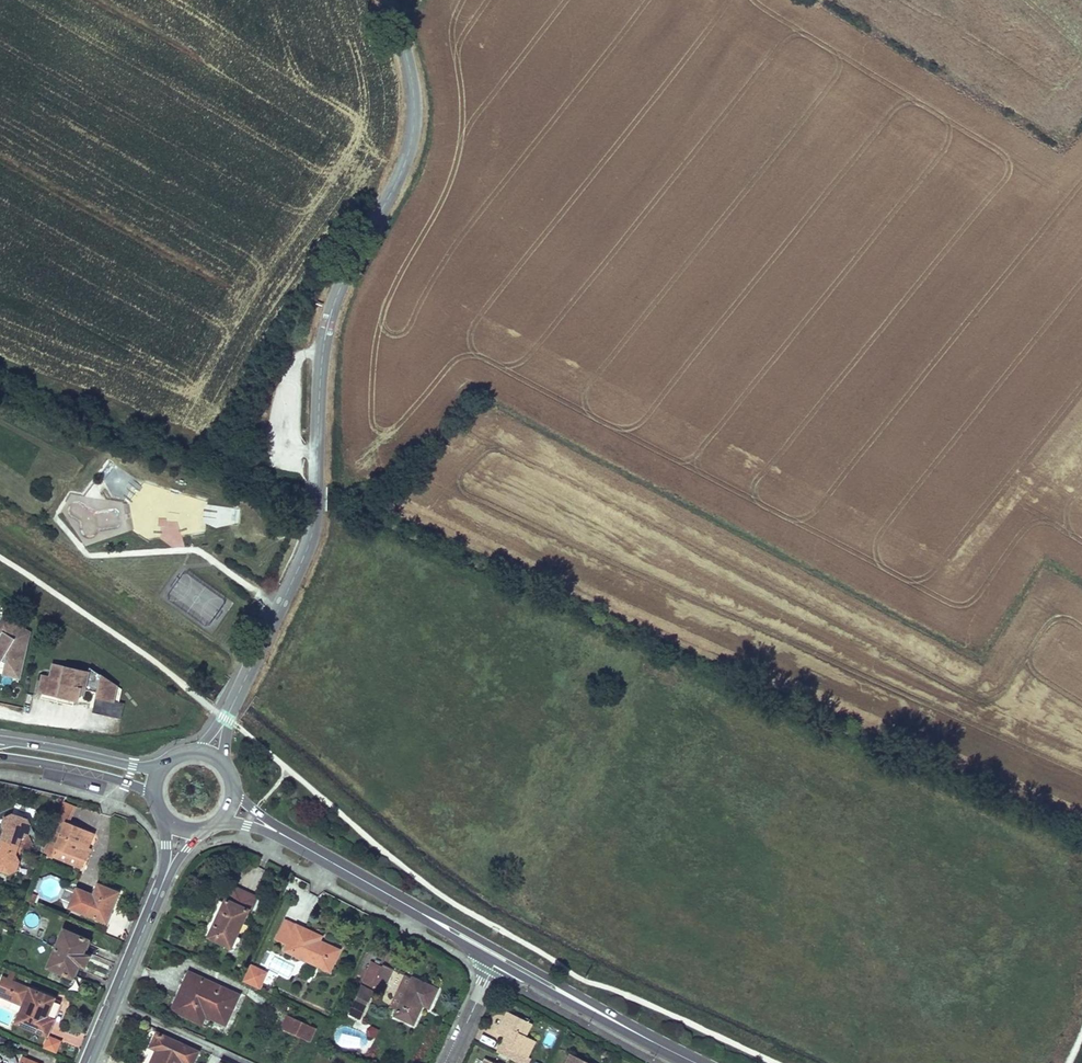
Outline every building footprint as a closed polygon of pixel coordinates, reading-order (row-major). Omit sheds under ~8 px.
[(0,618),(0,634),(1,634),(0,635),(0,662),(2,663),(1,669),(18,673),(27,633),(1,617),(0,618)] [(87,673),(50,665),(47,681),(39,680),(36,693),(77,702),(79,689),(95,693),(91,713),(119,719),(122,704),(112,701),(115,686),(88,668),(87,673)] [(1,669),(0,674),(0,675),(17,678),(18,673),(1,669)] [(75,805),(63,801),(56,818),(57,818),(66,822),(68,822),(75,805)] [(31,826),(27,819),(12,814),(3,818),(6,823),(1,825),(3,829),(5,833),(3,841),(18,846),(21,838),(28,835),(25,829),(31,826)] [(87,847),(93,833),(68,822),(66,822),(57,818),(52,829),(42,854),(52,858),(53,856),(81,867),(84,860),(85,860),(90,848),(87,847)] [(32,843),(28,835),(21,838),(18,846),(22,847),(42,854),(44,847),(32,843)] [(3,841),(0,849),(0,870),(10,873),(17,870),(14,864),(20,861),(18,858),(16,854),(18,846),(3,841)] [(118,893),(98,885),(94,896),(77,889),(69,907),(105,922),(109,912),(110,912),(118,893)] [(250,912),(257,897),(234,887),(227,901),(225,900),(224,903),(213,926),(209,923),(203,935),(235,949),(240,938),(236,936),(247,911),(250,912)] [(30,893),(27,901),(34,904),(37,896),(30,893)] [(209,923),(213,926),(224,903),(219,901),(209,923)] [(297,925),(285,950),(329,971),(339,950),(319,941),(321,936),(297,925)] [(89,940),(63,930),(48,968),(73,978),(78,965),(85,967),(89,956),(83,953),(89,940)] [(261,970),(250,964),(242,981),(259,989),(264,977),(261,970)] [(382,991),(393,969),(384,964),(373,987),(375,988),(382,991)] [(239,995),(189,972),(183,985),(183,986),(183,987),(184,988),(187,989),(184,996),(179,994),(171,1010),(201,1023),(205,1015),(225,1024),(239,995)] [(398,1009),(413,978),(406,975),(391,1006),(398,1009)] [(0,983),(0,996),(13,1001),(17,991),(12,990),(15,983),(2,977),(0,983)] [(437,990),(413,978),(398,1009),(395,1015),(413,1024),(420,1007),(419,1007),(420,1004),(422,1004),(428,1007),(437,990)] [(187,989),(184,988),(183,987),(183,986),(183,985),(179,994),(184,996),(187,989)] [(374,992),(371,990),(361,986),(348,1013),(361,1019),(374,992)] [(30,988),(16,1023),(46,1035),(61,1001),(30,988)] [(502,1055),(520,1062),(528,1062),(530,1058),(528,1057),(536,1040),(526,1036),(520,1033),(526,1020),(508,1011),(498,1033),(505,1037),(510,1039),(502,1055)] [(309,1041),(315,1028),(289,1015),(283,1029),(309,1041)] [(533,1023),(526,1020),(520,1033),(526,1036),(533,1023)] [(47,1033),(42,1047),(56,1053),(62,1039),(47,1033)] [(151,1062),(182,1062),(183,1062),(185,1062),(193,1062),(198,1052),(157,1033),(150,1047),(157,1050),(151,1062)] [(497,1052),(502,1055),(510,1039),(505,1037),(497,1052)] [(571,1053),(566,1062),(591,1062),(571,1053)]
